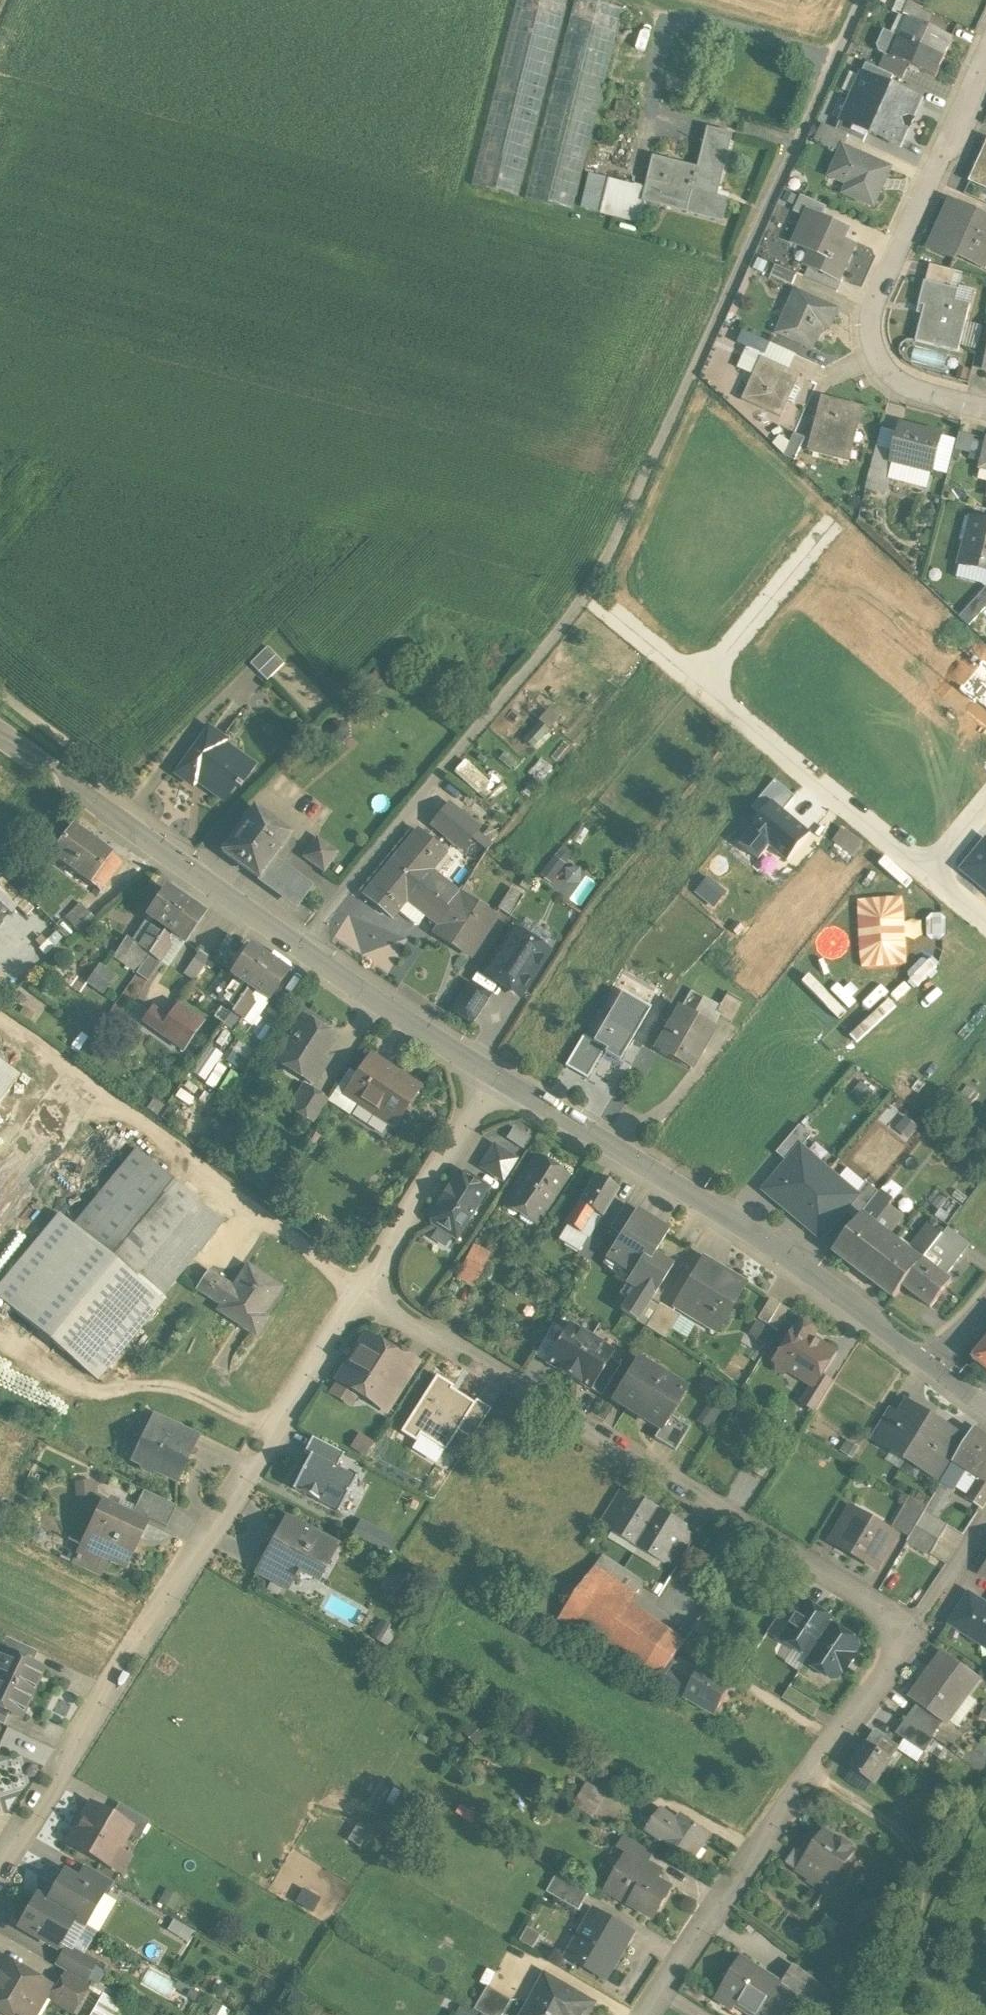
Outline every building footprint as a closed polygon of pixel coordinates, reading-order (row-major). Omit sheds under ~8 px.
[(472,185),(520,196),(568,0),(517,0),(472,185)] [(527,198),(574,210),(624,9),(589,0),(576,0),(527,198)] [(931,12),(908,1),(901,15),(925,26),(931,12)] [(925,26),(901,15),(901,16),(908,19),(900,37),(944,57),(952,38),(925,26)] [(944,57),(900,37),(892,55),(885,52),(884,53),(908,64),(935,76),(944,57)] [(908,64),(884,53),(878,68),(901,78),(908,64)] [(863,74),(889,86),(893,76),(866,63),(861,74),(863,74)] [(889,86),(863,74),(843,119),(868,130),(901,145),(921,101),(889,86)] [(863,142),(868,130),(843,119),(842,118),(836,130),(848,135),(863,142)] [(836,130),(822,124),(815,140),(840,151),(842,147),(848,135),(836,130)] [(700,169),(655,158),(649,181),(664,185),(661,197),(688,204),(687,210),(722,219),(726,200),(715,197),(731,135),(709,129),(700,169)] [(970,180),(985,188),(985,145),(970,180)] [(890,168),(842,147),(840,151),(830,175),(857,187),(853,196),(873,205),(890,168)] [(592,174),(584,209),(636,222),(645,187),(592,174)] [(827,206),(801,194),(794,210),(805,215),(808,210),(822,216),(827,206)] [(952,200),(931,247),(954,257),(955,253),(982,265),(985,256),(985,215),(952,200)] [(822,216),(808,210),(805,215),(794,241),(817,252),(811,265),(838,279),(839,278),(854,244),(841,238),(846,227),(822,216)] [(796,273),(775,263),(770,275),(791,285),(796,273)] [(955,270),(930,263),(926,281),(951,287),(955,270)] [(811,265),(809,265),(804,276),(836,291),(841,279),(839,278),(838,279),(811,265)] [(926,281),(924,281),(918,303),(925,305),(916,339),(958,350),(970,303),(956,300),(959,289),(951,287),(926,281)] [(837,309),(796,291),(777,332),(811,347),(824,320),(830,323),(837,309)] [(770,342),(742,329),(736,342),(764,355),(770,342)] [(770,342),(764,355),(763,358),(789,369),(796,354),(770,342)] [(763,358),(761,357),(744,399),(781,416),(800,375),(789,369),(763,358)] [(824,397),(810,450),(849,460),(853,446),(848,444),(858,407),(863,408),(863,407),(824,397)] [(941,436),(902,425),(895,451),(893,461),(894,462),(933,472),(941,436)] [(805,436),(794,431),(784,454),(795,459),(805,436)] [(895,451),(875,446),(864,488),(886,494),(894,462),(893,461),(895,451)] [(973,518),(961,563),(985,569),(985,521),(973,518)] [(960,616),(969,625),(985,607),(985,587),(960,616)] [(266,681),(284,663),(268,647),(250,664),(266,681)] [(973,702),(976,700),(985,708),(985,662),(983,659),(958,689),(973,702)] [(985,728),(985,708),(976,700),(973,702),(966,711),(985,728)] [(240,754),(224,742),(225,740),(209,728),(176,773),(192,785),(199,776),(207,782),(203,786),(224,801),(235,785),(239,788),(242,785),(241,784),(251,771),(236,760),(240,754)] [(255,765),(240,754),(236,760),(251,771),(255,765)] [(775,779),(752,807),(761,814),(772,801),(784,810),(796,796),(775,779)] [(757,859),(769,845),(788,860),(811,832),(784,810),(772,801),(761,814),(750,828),(738,843),(757,859)] [(449,805),(433,826),(460,848),(477,827),(449,805)] [(289,833),(252,807),(221,851),(258,878),(262,872),(272,857),(289,833)] [(111,854),(72,825),(50,855),(90,884),(111,854)] [(842,825),(831,839),(851,854),(862,841),(842,825)] [(445,852),(417,830),(390,863),(414,883),(426,868),(429,871),(430,870),(445,852)] [(962,868),(985,888),(985,840),(962,868)] [(339,856),(317,842),(303,862),(325,877),(339,856)] [(560,846),(539,871),(570,897),(578,887),(586,894),(597,881),(585,871),(587,868),(560,846)] [(111,854),(90,884),(100,891),(121,862),(111,854)] [(312,885),(272,857),(262,872),(301,900),(312,885)] [(390,863),(363,895),(391,918),(397,911),(405,900),(406,899),(403,897),(414,883),(390,863)] [(429,871),(426,868),(414,883),(438,902),(448,910),(459,893),(430,870),(429,871)] [(301,900),(262,872),(258,878),(298,906),(301,900)] [(438,902),(414,883),(403,897),(406,899),(405,900),(424,915),(426,917),(438,902)] [(185,901),(166,888),(146,916),(159,925),(166,929),(185,901)] [(511,888),(497,908),(510,917),(523,896),(511,888)] [(495,917),(459,893),(448,910),(437,926),(433,933),(470,956),(495,917)] [(424,915),(405,900),(397,911),(413,924),(417,924),(424,915)] [(185,901),(166,929),(172,934),(185,943),(204,915),(185,901)] [(438,902),(426,917),(437,926),(448,910),(438,902)] [(94,925),(82,912),(68,925),(81,938),(94,925)] [(155,929),(150,930),(139,947),(149,954),(166,929),(159,925),(156,930),(155,929)] [(166,929),(149,954),(159,961),(171,944),(170,939),(169,938),(172,934),(166,929)] [(515,932),(502,953),(501,953),(487,974),(519,995),(533,974),(532,973),(545,952),(515,932)] [(139,947),(119,933),(105,952),(126,966),(118,975),(129,983),(149,954),(139,947)] [(249,946),(230,974),(243,983),(249,987),(268,959),(249,946)] [(210,962),(198,955),(182,980),(194,987),(210,962)] [(268,959),(249,987),(255,991),(268,1001),(288,973),(268,959)] [(926,998),(937,985),(949,970),(939,962),(916,990),(926,998)] [(115,982),(99,971),(90,983),(106,994),(115,982)] [(239,987),(233,988),(221,1005),(231,1012),(249,987),(243,983),(240,988),(239,987)] [(467,983),(451,1008),(473,1022),(489,997),(467,983)] [(985,1026),(985,983),(964,1008),(985,1026)] [(249,987),(231,1012),(242,1019),(254,1002),(252,997),(251,996),(255,991),(249,987)] [(694,1012),(703,997),(689,989),(680,1004),(694,1012)] [(623,990),(594,1041),(593,1042),(605,1049),(606,1050),(604,1053),(619,1062),(651,1006),(623,990)] [(727,994),(715,1014),(730,1023),(742,1002),(727,994)] [(231,1012),(221,1005),(213,1017),(223,1024),(231,1012)] [(176,1006),(157,1032),(184,1050),(202,1024),(176,1006)] [(679,1008),(656,1050),(691,1069),(713,1028),(679,1008)] [(323,1024),(303,1011),(288,1034),(292,1037),(282,1051),(297,1061),(291,1070),(312,1084),(322,1068),(318,1066),(335,1038),(321,1029),(323,1024)] [(584,1035),(566,1066),(588,1079),(605,1049),(593,1042),(594,1041),(584,1035)] [(418,1087),(371,1055),(345,1094),(393,1126),(418,1087)] [(0,1062),(0,1103),(20,1077),(0,1062)] [(328,1101),(304,1086),(290,1108),(314,1122),(328,1101)] [(775,1153),(787,1162),(809,1134),(798,1125),(775,1153)] [(515,1159),(495,1146),(481,1166),(502,1180),(515,1159)] [(793,1214),(828,1171),(799,1147),(787,1162),(764,1190),(793,1214)] [(224,1221),(135,1150),(73,1226),(162,1298),(224,1221)] [(537,1156),(506,1204),(535,1222),(566,1175),(537,1156)] [(857,1194),(828,1171),(793,1214),(822,1238),(845,1210),(858,1195),(857,1194)] [(464,1174),(458,1176),(449,1189),(451,1194),(445,1202),(441,1203),(432,1216),(434,1222),(455,1235),(464,1221),(470,1220),(477,1208),(476,1202),(485,1188),(464,1174)] [(618,1188),(596,1174),(578,1203),(579,1203),(593,1211),(601,1216),(601,1217),(618,1188)] [(855,1220),(880,1192),(868,1182),(857,1194),(858,1195),(845,1210),(855,1220)] [(882,1191),(893,1200),(900,1190),(889,1182),(882,1191)] [(451,1194),(449,1189),(441,1203),(445,1202),(451,1194)] [(882,1191),(881,1190),(880,1192),(862,1214),(887,1234),(901,1217),(888,1207),(893,1200),(882,1191)] [(593,1211),(579,1203),(566,1224),(580,1232),(593,1211)] [(621,1234),(636,1210),(626,1203),(611,1227),(621,1234)] [(669,1230),(636,1210),(621,1234),(605,1258),(631,1275),(647,1250),(654,1254),(669,1230)] [(601,1216),(593,1211),(580,1232),(587,1237),(588,1238),(591,1233),(601,1216)] [(894,1248),(888,1257),(877,1248),(887,1234),(862,1214),(833,1252),(893,1297),(903,1285),(918,1265),(894,1248)] [(162,1298),(73,1226),(60,1215),(0,1289),(0,1297),(99,1376),(162,1298)] [(926,1225),(910,1246),(925,1255),(942,1233),(926,1225)] [(970,1243),(948,1227),(937,1241),(959,1256),(960,1257),(970,1243)] [(602,1240),(591,1233),(588,1238),(587,1237),(577,1253),(589,1260),(602,1240)] [(923,1258),(945,1275),(959,1256),(937,1241),(923,1258)] [(492,1249),(474,1243),(459,1277),(475,1284),(492,1249)] [(631,1275),(626,1283),(635,1289),(621,1310),(636,1319),(648,1300),(653,1292),(654,1293),(672,1265),(654,1254),(647,1250),(631,1275)] [(918,1265),(903,1285),(931,1306),(952,1280),(945,1275),(926,1261),(923,1258),(918,1265)] [(724,1275),(701,1261),(675,1306),(716,1330),(745,1282),(726,1271),(724,1275)] [(247,1266),(232,1288),(208,1272),(197,1289),(221,1305),(218,1310),(255,1335),(267,1318),(262,1315),(280,1288),(247,1266)] [(790,1310),(770,1297),(758,1318),(778,1330),(790,1310)] [(658,1306),(648,1300),(636,1319),(645,1326),(646,1325),(658,1306)] [(680,1315),(660,1303),(658,1306),(646,1325),(665,1338),(680,1315)] [(835,1353),(811,1338),(815,1331),(800,1321),(796,1328),(794,1327),(774,1360),(776,1361),(775,1363),(776,1369),(783,1373),(788,1372),(789,1370),(800,1377),(804,1370),(816,1378),(818,1379),(820,1375),(835,1353)] [(545,1361),(544,1362),(567,1376),(591,1337),(568,1323),(564,1331),(545,1361)] [(552,1324),(535,1354),(545,1361),(564,1331),(552,1324)] [(591,1337),(567,1376),(590,1390),(591,1389),(610,1358),(614,1351),(591,1337)] [(371,1338),(364,1340),(338,1380),(372,1401),(398,1361),(377,1348),(376,1342),(371,1338)] [(971,1359),(985,1371),(985,1342),(971,1359)] [(610,1358),(591,1389),(601,1395),(620,1365),(610,1358)] [(684,1389),(638,1360),(613,1400),(629,1410),(630,1410),(644,1418),(644,1419),(660,1429),(668,1415),(684,1389)] [(398,1361),(372,1401),(386,1410),(411,1370),(398,1361)] [(436,1375),(400,1432),(416,1442),(420,1435),(445,1451),(458,1431),(475,1403),(452,1389),(454,1386),(436,1375)] [(818,1379),(816,1378),(802,1401),(816,1410),(832,1383),(820,1375),(818,1379)] [(475,1403),(458,1431),(472,1439),(491,1408),(477,1400),(475,1403)] [(920,1412),(907,1404),(900,1415),(900,1416),(883,1444),(906,1458),(930,1418),(928,1417),(923,1418),(918,1415),(920,1412)] [(900,1415),(888,1408),(871,1436),(883,1444),(900,1416),(900,1415)] [(196,1432),(156,1413),(150,1426),(149,1427),(189,1446),(189,1445),(196,1432)] [(689,1428),(668,1415),(660,1429),(654,1438),(675,1450),(689,1428)] [(932,1420),(930,1418),(906,1458),(928,1472),(952,1434),(954,1433),(940,1425),(938,1427),(933,1425),(932,1420)] [(189,1446),(149,1427),(150,1426),(149,1426),(141,1444),(148,1447),(141,1462),(143,1468),(151,1472),(157,1470),(176,1479),(186,1459),(184,1458),(190,1446),(189,1445),(189,1446)] [(975,1426),(973,1429),(972,1429),(964,1442),(942,1480),(954,1487),(965,1469),(977,1476),(964,1497),(981,1508),(985,1501),(985,1433),(975,1426)] [(952,1434),(928,1472),(942,1480),(964,1442),(952,1434)] [(310,1454),(336,1467),(343,1453),(312,1437),(304,1452),(310,1454)] [(857,1450),(846,1444),(839,1455),(851,1462),(857,1450)] [(339,1512),(357,1478),(336,1467),(310,1454),(293,1488),(339,1512)] [(927,1506),(924,1511),(935,1517),(954,1487),(942,1480),(927,1506)] [(176,1505),(144,1490),(131,1515),(146,1522),(148,1517),(166,1526),(176,1505)] [(619,1491),(600,1520),(612,1526),(629,1497),(619,1491)] [(927,1506),(909,1495),(891,1526),(909,1537),(924,1511),(927,1506)] [(658,1510),(635,1496),(629,1497),(612,1526),(612,1529),(638,1545),(658,1510)] [(131,1515),(106,1503),(84,1548),(108,1559),(125,1567),(146,1522),(131,1515)] [(895,1534),(851,1508),(832,1541),(875,1567),(895,1534)] [(658,1510),(638,1545),(663,1560),(666,1559),(683,1531),(682,1525),(658,1510)] [(935,1517),(924,1511),(915,1526),(938,1540),(947,1524),(935,1517)] [(336,1544),(289,1519),(274,1546),(272,1545),(268,1552),(294,1566),(289,1575),(295,1578),(303,1564),(320,1573),(336,1544)] [(938,1540),(915,1526),(909,1537),(907,1540),(930,1554),(938,1540)] [(694,1537),(683,1531),(666,1559),(676,1566),(694,1537)] [(84,1548),(79,1546),(71,1563),(100,1577),(108,1559),(84,1548)] [(294,1566),(268,1552),(257,1572),(283,1586),(289,1575),(294,1566)] [(601,1557),(555,1624),(610,1660),(613,1656),(640,1612),(630,1605),(643,1586),(642,1586),(642,1585),(601,1557)] [(977,1573),(985,1577),(985,1561),(977,1573)] [(968,1592),(949,1623),(985,1647),(985,1604),(968,1592)] [(788,1601),(769,1629),(781,1638),(800,1609),(788,1601)] [(803,1604),(800,1609),(781,1638),(808,1656),(809,1656),(831,1623),(830,1617),(809,1603),(803,1604)] [(640,1612),(613,1656),(657,1681),(665,1667),(667,1668),(684,1643),(640,1612)] [(856,1640),(831,1623),(809,1656),(808,1656),(805,1661),(831,1678),(836,1677),(841,1669),(845,1671),(856,1655),(852,1653),(857,1645),(856,1640)] [(37,1651),(6,1636),(0,1648),(32,1663),(37,1651)] [(0,1648),(0,1678),(32,1692),(43,1668),(32,1663),(0,1648)] [(978,1678),(942,1651),(909,1696),(945,1723),(978,1678)] [(665,1667),(657,1681),(714,1714),(732,1683),(703,1666),(693,1683),(667,1668),(665,1667)] [(0,1678),(0,1707),(9,1711),(20,1716),(32,1692),(0,1678)] [(788,1687),(782,1697),(792,1703),(798,1693),(788,1687)] [(818,1706),(798,1693),(792,1703),(812,1716),(818,1706)] [(0,1707),(0,1722),(3,1724),(9,1711),(0,1707)] [(937,1726),(913,1708),(905,1720),(930,1736),(937,1726)] [(930,1736),(905,1720),(895,1733),(924,1752),(933,1738),(930,1736)] [(898,1747),(874,1731),(866,1742),(849,1766),(874,1783),(890,1758),(898,1747)] [(604,1792),(586,1782),(573,1805),(591,1816),(604,1792)] [(112,1814),(90,1802),(68,1840),(110,1864),(128,1832),(129,1831),(111,1821),(114,1816),(112,1814)] [(150,1820),(119,1802),(112,1814),(114,1816),(111,1821),(129,1831),(128,1832),(139,1838),(150,1820)] [(677,1821),(659,1808),(646,1828),(664,1840),(663,1841),(690,1859),(691,1858),(689,1857),(698,1844),(700,1846),(709,1833),(681,1814),(677,1821)] [(402,1824),(388,1818),(378,1843),(392,1849),(402,1824)] [(837,1839),(824,1830),(816,1842),(808,1837),(798,1850),(798,1851),(817,1864),(817,1865),(813,1870),(830,1882),(853,1850),(851,1849),(851,1844),(842,1838),(837,1839)] [(652,1852),(624,1835),(617,1847),(626,1852),(629,1854),(630,1852),(646,1862),(652,1852)] [(817,1864),(798,1851),(798,1850),(795,1847),(785,1860),(808,1876),(817,1864)] [(626,1852),(605,1889),(653,1917),(670,1887),(656,1879),(660,1870),(646,1862),(630,1852),(629,1854),(626,1852)] [(830,1882),(813,1870),(817,1865),(817,1864),(808,1876),(807,1879),(824,1891),(830,1882)] [(114,1881),(86,1865),(78,1879),(102,1893),(101,1895),(105,1897),(114,1881)] [(78,1879),(64,1871),(47,1900),(47,1901),(75,1917),(74,1917),(85,1923),(101,1895),(102,1893),(78,1879)] [(587,1893),(555,1874),(546,1890),(578,1909),(587,1893)] [(47,1900),(37,1894),(19,1925),(57,1947),(74,1917),(75,1917),(47,1901),(47,1900)] [(633,1932),(592,1908),(582,1926),(587,1929),(570,1958),(601,1976),(620,1942),(625,1945),(633,1932)] [(168,1930),(188,1936),(191,1925),(171,1918),(168,1930)] [(94,1961),(68,1946),(57,1965),(83,1980),(94,1961)] [(3,1957),(0,1963),(0,2011),(7,2014),(26,2014),(37,1997),(42,2000),(51,1985),(3,1957)] [(739,1959),(716,1998),(744,2014),(783,2014),(796,1996),(798,1992),(782,1982),(780,1985),(739,1959)] [(142,1979),(169,1994),(178,1977),(150,1963),(142,1979)] [(793,1965),(782,1982),(798,1992),(796,1996),(820,2014),(847,2014),(850,2010),(812,1978),(793,1965)] [(83,1980),(66,1971),(52,1995),(74,2008),(89,1984),(83,1980)] [(545,1975),(531,1999),(536,2002),(528,2014),(572,2014),(573,2014),(574,2014),(585,2014),(592,2002),(545,1975)] [(487,1984),(474,2008),(484,2014),(486,2014),(501,2014),(511,1998),(487,1984)] [(117,1998),(96,1992),(90,2014),(112,2014),(117,1998)]
